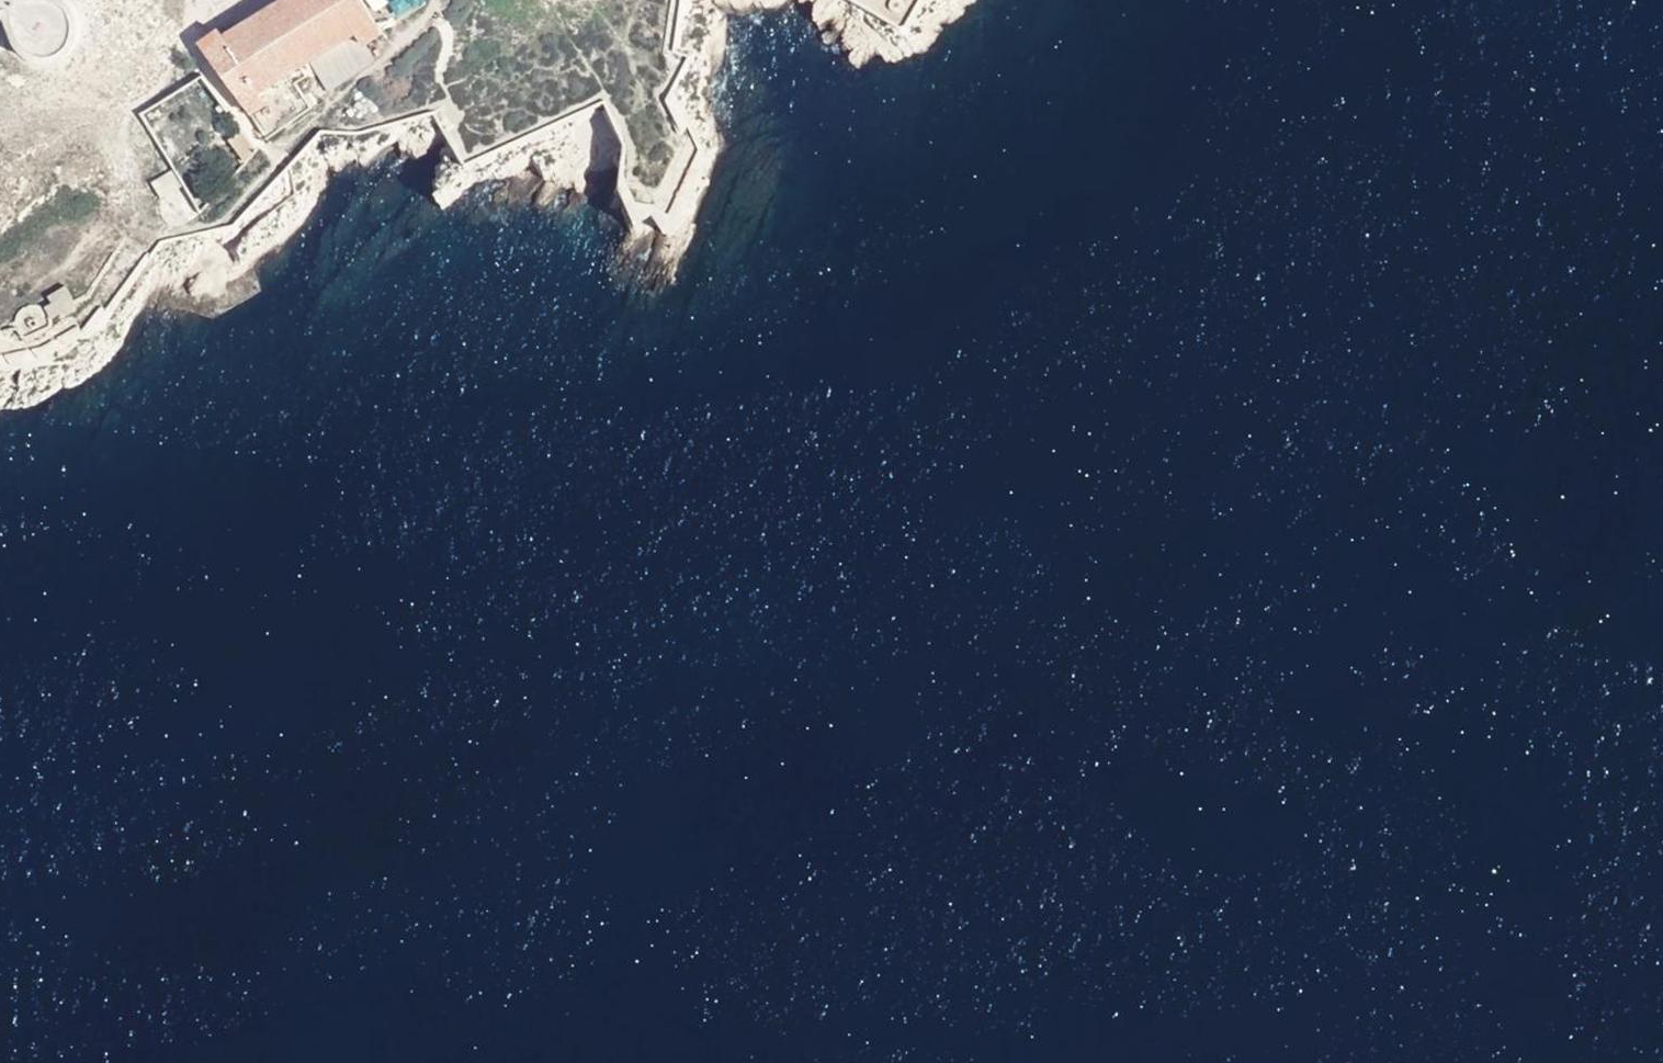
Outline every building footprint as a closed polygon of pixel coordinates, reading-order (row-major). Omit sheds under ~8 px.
[(24,32),(28,34),(31,37),(35,38),(39,39),(44,40),(48,40),(53,39),(57,38),(61,36),(64,33),(68,31),(71,27),(73,23),(75,19),(76,15),(77,11),(77,6),(76,2),(76,0),(0,0),(0,13),(14,10),(14,12),(15,17),(16,21),(19,25),(21,29),(24,32)] [(192,43),(254,136),(282,118),(266,93),(301,69),(328,52),(336,65),(385,32),(364,0),(284,0),(229,36),(221,24),(192,43)] [(245,161),(255,150),(240,130),(228,140),(245,161)]
